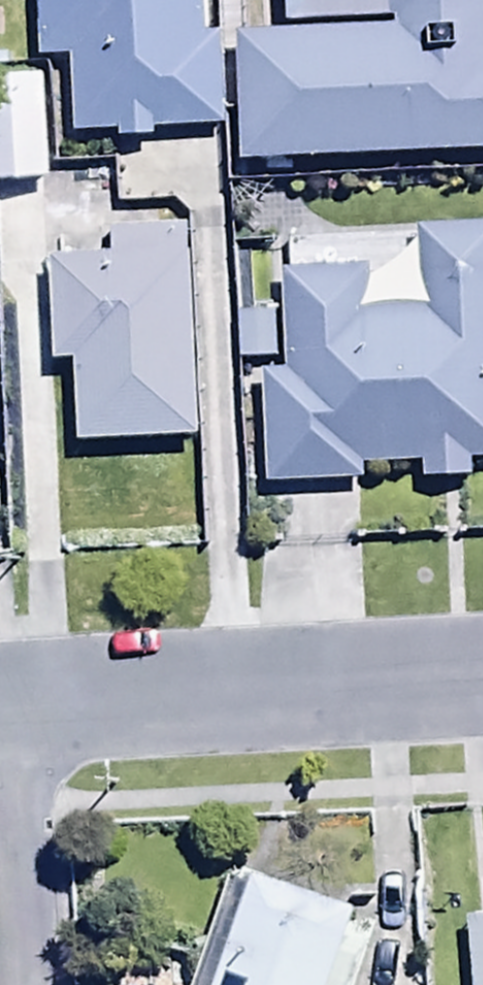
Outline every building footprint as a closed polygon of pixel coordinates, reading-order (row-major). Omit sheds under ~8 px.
[(200,0),(33,0),(36,61),(69,60),(73,133),(224,126),(220,37),(202,38),(200,0)] [(382,19),(383,29),(223,35),(228,159),(482,149),(482,64),(475,64),(473,0),(270,0),(270,23),(382,19)] [(50,185),(43,90),(0,93),(0,188),(50,185)] [(78,446),(193,443),(188,229),(110,231),(111,261),(46,263),(49,366),(76,365),(78,446)] [(264,373),(268,489),(361,486),(360,467),(418,465),(419,484),(472,483),(471,464),(482,463),(482,231),(420,233),(423,310),(365,312),(364,277),(283,279),(286,372),(264,373)] [(191,984),(352,984),(360,961),(339,953),(351,916),(246,881),(242,891),(225,885),(191,984)] [(462,925),(467,984),(482,984),(482,923),(462,925)]
